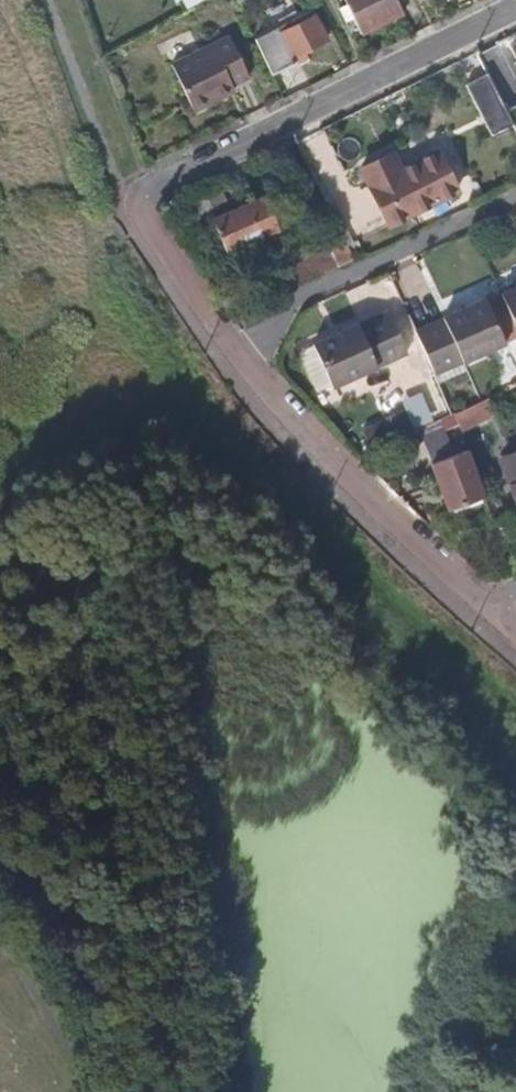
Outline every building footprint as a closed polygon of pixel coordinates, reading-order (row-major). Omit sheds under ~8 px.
[(201,0),(180,0),(187,14),(203,5),(201,0)] [(397,0),(345,0),(362,35),(404,14),(397,0)] [(280,36),(314,20),(310,13),(278,29),(280,36)] [(293,58),(327,42),(317,19),(314,20),(280,36),(278,29),(255,40),(272,76),(296,65),(293,58)] [(247,76),(228,36),(170,63),(192,111),(233,92),(229,84),(247,76)] [(502,103),(485,68),(470,75),(475,85),(484,104),(487,110),(502,103)] [(507,150),(515,170),(515,146),(507,150)] [(466,211),(438,154),(400,172),(426,228),(466,211)] [(280,231),(265,198),(214,220),(228,254),(280,231)] [(501,294),(515,329),(515,287),(501,294)] [(507,344),(486,296),(442,315),(443,319),(416,331),(435,376),(507,344)] [(407,355),(388,313),(360,325),(359,322),(311,344),(332,390),(407,355)] [(423,391),(395,402),(407,431),(435,420),(423,391)] [(507,417),(499,397),(470,409),(478,430),(507,417)] [(487,497),(470,450),(432,465),(450,511),(487,497)] [(500,458),(506,473),(515,501),(515,452),(500,458)]
